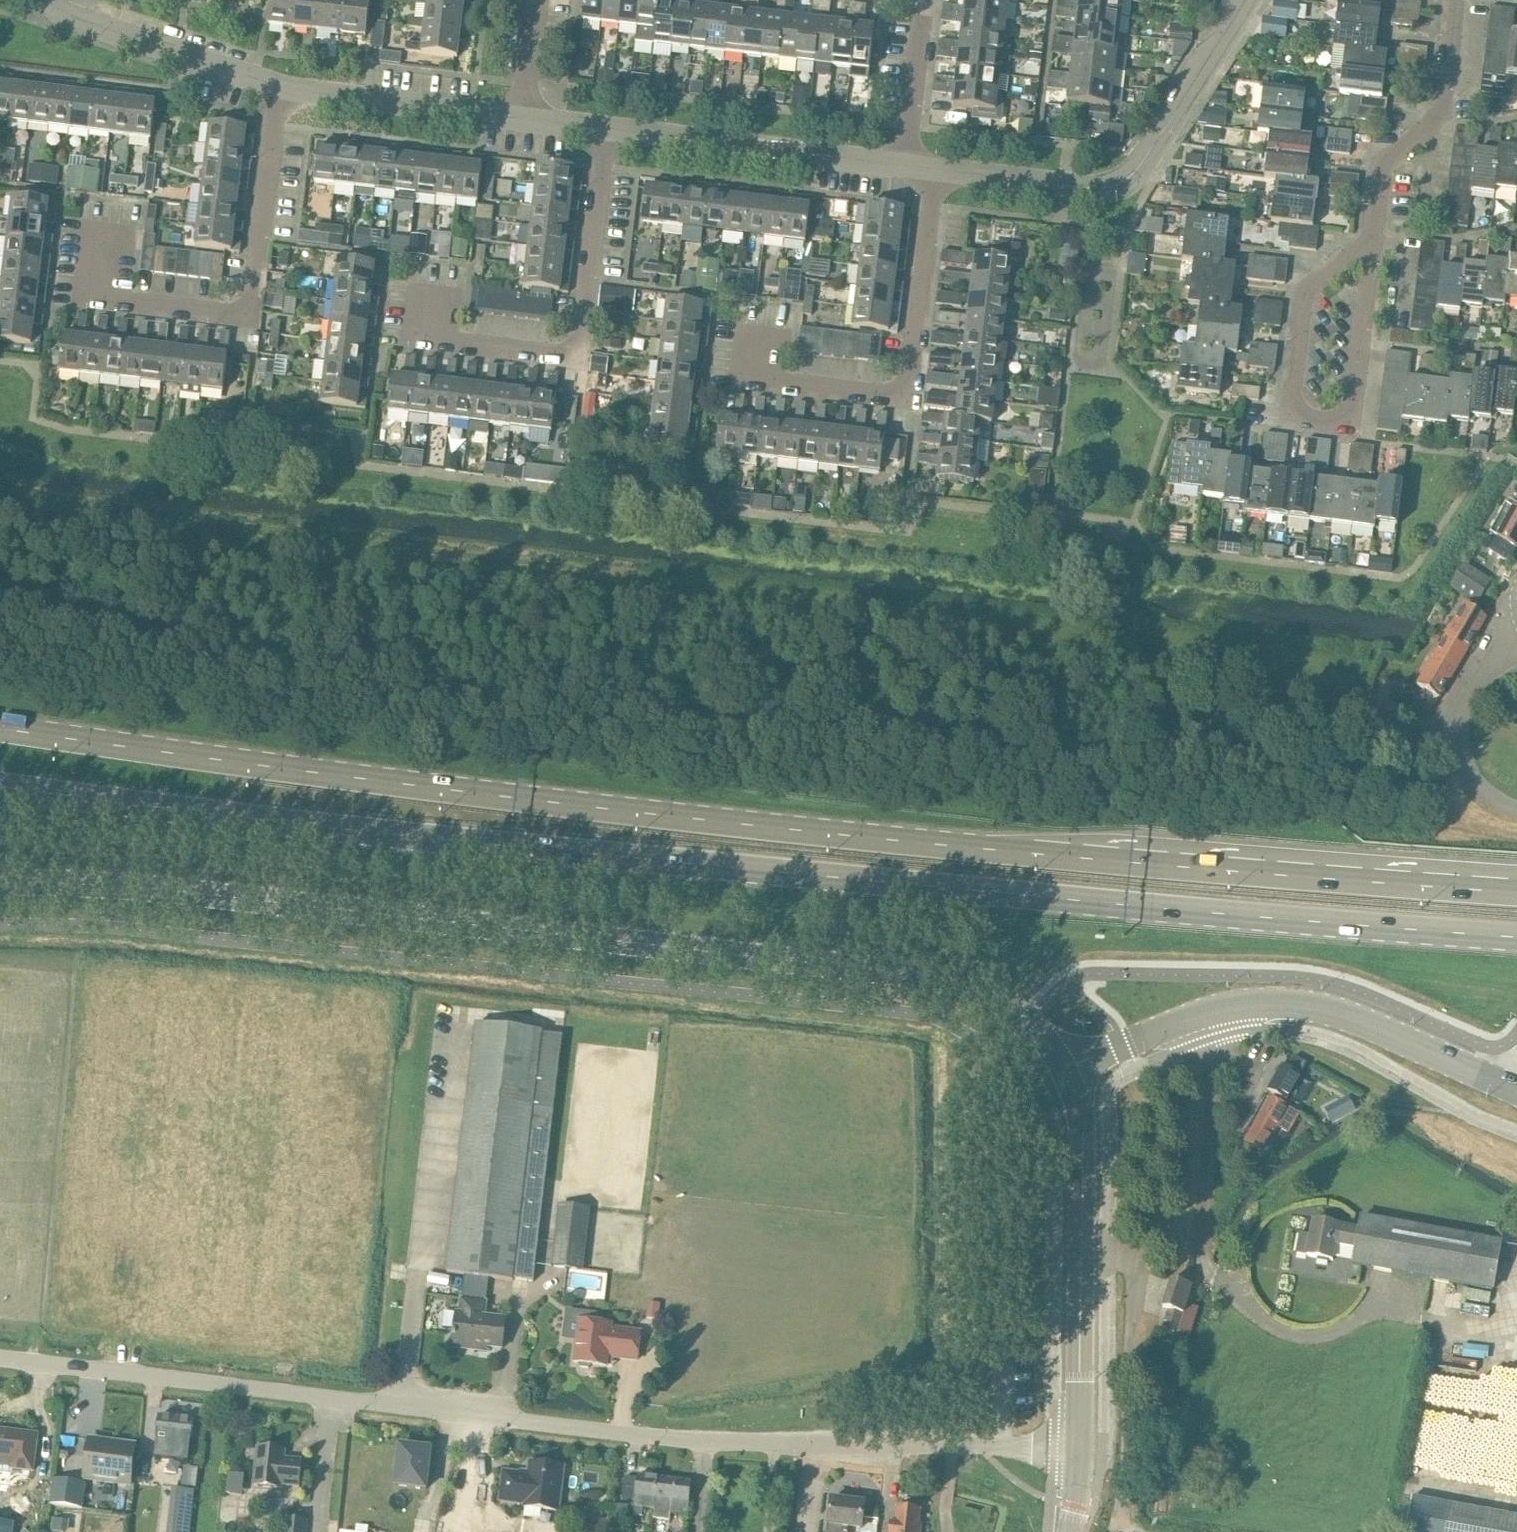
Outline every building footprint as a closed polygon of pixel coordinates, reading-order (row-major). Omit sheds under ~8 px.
[(296,0),(271,0),(268,25),(292,28),(296,0)] [(320,0),(296,0),(292,28),(316,31),(320,0)] [(344,0),(320,0),(316,31),(340,34),(344,0)] [(340,34),(365,37),(369,0),(344,0),(340,34)] [(410,3),(427,5),(463,9),(464,0),(411,0),(410,3)] [(604,0),(585,0),(582,21),(601,23),(604,0)] [(622,0),(604,0),(601,23),(619,25),(622,0)] [(640,0),(622,0),(619,25),(637,27),(640,0)] [(659,2),(660,0),(640,0),(637,27),(655,29),(656,30),(659,2)] [(672,47),(677,0),(669,0),(669,3),(659,2),(656,30),(655,29),(653,45),(672,47)] [(695,6),(685,5),(686,0),(677,0),(672,47),(690,49),(695,6)] [(714,0),(705,0),(704,8),(695,6),(690,49),(708,51),(714,0)] [(731,11),(721,10),(722,0),(714,0),(708,51),(726,53),(731,11)] [(750,0),(741,0),(740,12),(731,11),(726,53),(743,55),(750,0)] [(766,15),(757,14),(758,0),(750,0),(743,55),(761,58),(766,15)] [(786,0),(778,0),(776,16),(766,15),(761,58),(779,60),(786,0)] [(802,19),(793,18),(795,0),(786,0),(779,60),(797,62),(802,19)] [(822,0),(820,0),(814,0),(812,21),(802,19),(797,62),(815,64),(822,0)] [(833,66),(838,24),(828,22),(831,1),(822,0),(815,64),(833,66)] [(1008,4),(978,0),(966,0),(965,8),(943,5),(942,14),(1006,21),(1008,4)] [(1123,0),(1079,0),(1079,3),(1058,1),(1057,9),(1121,17),(1123,0)] [(1369,8),(1370,0),(1327,0),(1326,5),(1338,6),(1338,5),(1369,9),(1369,8)] [(1273,1),(1271,19),(1275,19),(1287,21),(1296,22),(1298,3),(1273,1)] [(850,68),(858,5),(850,4),(847,25),(838,24),(833,66),(850,68)] [(460,33),(463,9),(427,5),(425,21),(409,19),(407,27),(424,29),(460,33)] [(858,5),(850,68),(852,68),(850,78),(868,80),(871,56),(875,56),(877,47),(872,47),(874,28),(864,27),(866,6),(858,5)] [(1381,10),(1369,8),(1369,9),(1338,5),(1338,6),(1336,21),(1331,21),(1330,26),(1378,32),(1381,10)] [(1505,88),(1512,33),(1515,9),(1491,6),(1479,97),(1504,100),(1505,88)] [(1118,35),(1121,17),(1057,9),(1056,18),(1077,20),(1076,30),(1118,35)] [(374,21),(387,23),(388,11),(375,10),(374,21)] [(1004,39),(1006,21),(942,14),(941,22),(963,25),(961,34),(1004,39)] [(1174,15),(1173,24),(1184,25),(1185,16),(1174,15)] [(1262,18),(1260,36),(1285,39),(1287,21),(1275,19),(1271,19),(1265,18),(1262,18)] [(382,48),(386,24),(373,23),(370,47),(382,48)] [(1168,41),(1192,43),(1193,27),(1170,25),(1168,41)] [(1376,54),(1376,52),(1378,32),(1330,26),(1330,31),(1335,32),(1333,49),(1376,54)] [(457,57),(460,33),(424,29),(422,44),(406,42),(405,51),(421,53),(457,57)] [(1116,53),(1118,35),(1076,30),(1075,39),(1053,37),(1053,45),(1116,53)] [(1512,33),(1505,88),(1509,89),(1513,81),(1514,77),(1516,77),(1516,34),(1512,33)] [(1001,57),(1004,39),(961,34),(960,44),(939,41),(938,49),(1001,57)] [(1399,56),(1426,60),(1427,48),(1400,44),(1399,56)] [(1114,71),(1116,53),(1053,45),(1052,54),(1073,56),(1071,65),(1114,71)] [(999,75),(1001,57),(938,49),(937,58),(958,60),(957,70),(999,75)] [(1387,54),(1376,52),(1376,54),(1333,49),(1330,69),(1337,70),(1385,75),(1387,54)] [(400,65),(401,54),(381,51),(379,62),(400,65)] [(1029,53),(1029,61),(1040,62),(1041,54),(1029,53)] [(1231,67),(1230,71),(1246,73),(1247,60),(1237,58),(1236,58),(1231,67)] [(1112,89),(1114,71),(1071,65),(1070,75),(1049,73),(1048,81),(1112,89)] [(611,87),(613,72),(598,70),(597,85),(611,87)] [(997,93),(999,75),(957,70),(956,79),(935,77),(934,85),(997,93)] [(1382,98),(1385,75),(1337,70),(1336,76),(1341,76),(1339,94),(1349,95),(1359,96),(1360,96),(1359,108),(1386,111),(1388,99),(1382,98)] [(13,85),(14,77),(5,76),(5,84),(0,84),(0,121),(9,122),(13,85)] [(614,76),(613,86),(622,87),(623,77),(614,76)] [(29,124),(33,88),(34,79),(26,78),(25,87),(13,85),(9,122),(29,124)] [(49,127),(54,91),(54,82),(46,81),(45,89),(33,88),(29,124),(49,127)] [(631,81),(630,88),(645,90),(646,83),(631,81)] [(1110,107),(1112,89),(1048,81),(1047,89),(1068,92),(1067,102),(1110,107)] [(69,129),(74,93),(75,84),(66,83),(65,92),(54,91),(49,127),(69,129)] [(996,105),(997,93),(934,85),(933,93),(954,96),(953,106),(974,109),(973,118),(998,121),(1001,119),(1002,108),(1000,105),(996,105)] [(90,132),(94,96),(95,87),(86,86),(85,94),(74,93),(69,129),(90,132)] [(703,87),(691,86),(690,95),(702,97),(703,87)] [(793,108),(809,110),(812,89),(795,87),(793,108)] [(1025,87),(1024,96),(1027,97),(1035,97),(1036,97),(1037,88),(1025,87)] [(110,134),(114,98),(115,89),(107,88),(106,97),(94,96),(90,132),(110,134)] [(1261,111),(1303,116),(1305,93),(1264,88),(1261,105),(1261,111)] [(130,137),(135,101),(135,92),(127,91),(126,100),(114,98),(110,134),(130,137)] [(773,105),(775,93),(759,91),(757,103),(773,105)] [(135,101),(130,137),(151,139),(156,95),(147,93),(146,102),(135,101)] [(777,95),(776,102),(784,103),(785,95),(777,95)] [(1349,95),(1347,115),(1357,116),(1359,96),(1349,95)] [(831,113),(844,114),(846,102),(832,101),(831,113)] [(1109,123),(1111,110),(1090,107),(1089,120),(1109,123)] [(1359,108),(1357,120),(1366,121),(1385,123),(1386,111),(1359,108)] [(1206,109),(1205,125),(1217,126),(1218,110),(1206,109)] [(1260,117),(1258,132),(1271,133),(1298,136),(1300,137),(1308,137),(1310,123),(1302,122),(1303,116),(1261,111),(1260,117)] [(207,146),(244,150),(252,151),(253,143),(245,142),(246,129),(210,124),(207,146)] [(157,139),(165,140),(167,126),(159,125),(157,139)] [(1202,128),(1201,141),(1219,143),(1220,130),(1202,128)] [(1500,143),(1502,129),(1492,128),(1490,142),(1500,143)] [(1323,140),(1351,144),(1352,132),(1325,129),(1323,140)] [(1312,138),(1300,137),(1270,133),(1268,150),(1263,149),(1262,155),(1309,160),(1312,138)] [(1471,198),(1477,150),(1479,138),(1455,135),(1454,135),(1443,225),(1468,228),(1471,198)] [(163,154),(165,140),(157,139),(155,153),(163,154)] [(335,185),(340,149),(340,140),(332,139),(331,148),(318,147),(314,183),(335,185)] [(1351,144),(1323,140),(1320,140),(1319,146),(1323,147),(1322,153),(1349,156),(1351,144)] [(356,188),(360,152),(361,143),(352,142),(351,151),(340,149),(335,185),(356,188)] [(376,190),(380,154),(381,145),(372,144),(371,153),(360,152),(356,188),(376,190)] [(242,162),(244,150),(207,146),(205,166),(241,170),(250,171),(251,163),(242,162)] [(396,192),(400,156),(401,148),(392,147),(391,155),(380,154),(376,190),(396,192)] [(1516,174),(1516,149),(1498,147),(1498,153),(1493,195),(1499,196),(1500,190),(1515,192),(1516,174)] [(416,195),(420,159),(421,150),(413,149),(412,158),(400,156),(396,192),(397,192),(396,202),(415,204),(416,195)] [(5,150),(4,163),(14,164),(15,151),(5,150)] [(1493,195),(1498,153),(1477,150),(1471,198),(1477,198),(1478,193),(1493,195)] [(436,197),(441,161),(442,152),(433,151),(432,160),(420,159),(416,195),(436,197)] [(457,200),(461,163),(462,155),(453,154),(453,162),(441,161),(436,197),(457,200)] [(1201,169),(1203,157),(1186,155),(1185,167),(1201,169)] [(1307,182),(1307,181),(1309,160),(1262,155),(1261,161),(1267,161),(1264,178),(1276,179),(1276,178),(1307,182)] [(461,163),(457,200),(477,202),(482,165),(483,157),(473,156),(473,165),(461,163)] [(4,163),(3,171),(16,173),(16,164),(14,164),(4,163)] [(146,179),(155,180),(156,166),(148,165),(146,179)] [(485,179),(493,180),(495,166),(487,165),(485,179)] [(536,186),(572,190),(581,191),(582,183),(573,182),(574,169),(538,165),(536,186)] [(42,183),(44,168),(29,166),(28,174),(27,182),(42,183)] [(240,183),(241,170),(205,166),(202,186),(239,190),(247,191),(248,184),(240,183)] [(82,192),(85,169),(69,167),(66,190),(82,192)] [(44,168),(42,183),(55,185),(57,169),(44,168)] [(85,169),(82,192),(98,194),(101,171),(85,169)] [(1330,184),(1358,187),(1359,176),(1332,173),(1330,184)] [(124,186),(125,178),(110,176),(109,184),(124,186)] [(134,187),(138,188),(139,179),(125,178),(124,186),(123,197),(133,198),(134,187)] [(1319,182),(1307,181),(1307,182),(1276,178),(1276,179),(1274,194),(1269,193),(1268,199),(1316,205),(1319,182)] [(154,180),(155,180),(146,179),(144,193),(153,194),(153,188),(154,180)] [(492,194),(493,180),(485,179),(484,193),(492,194)] [(664,225),(668,189),(669,180),(661,179),(659,188),(646,186),(642,222),(664,225)] [(154,180),(153,188),(162,189),(163,181),(154,180)] [(685,228),(689,192),(690,183),(681,182),(679,190),(668,189),(664,225),(685,228)] [(704,230),(708,194),(709,185),(701,184),(700,193),(689,192),(685,228),(704,230)] [(1356,199),(1358,187),(1330,184),(1329,196),(1356,199)] [(237,203),(239,190),(202,186),(200,206),(236,211),(245,212),(246,204),(237,203)] [(570,202),(572,190),(536,186),(533,206),(569,211),(578,212),(579,203),(570,202)] [(724,232),(729,196),(729,188),(721,187),(720,195),(708,194),(704,230),(724,232)] [(744,235),(749,199),(750,190),(741,189),(740,198),(729,196),(724,232),(744,235)] [(1174,189),(1172,201),(1184,203),(1186,190),(1174,189)] [(764,237),(769,201),(770,193),(761,192),(760,200),(749,199),(744,235),(764,237)] [(785,240),(789,204),(790,195),(781,194),(780,203),(769,201),(764,237),(785,240)] [(789,204),(785,240),(805,242),(810,205),(811,198),(802,197),(801,205),(789,204)] [(10,219),(46,223),(55,224),(56,216),(47,215),(49,202),(13,198),(10,219)] [(1313,226),(1316,205),(1268,199),(1267,205),(1273,205),(1271,222),(1280,223),(1291,225),(1290,236),(1317,239),(1319,227),(1313,226)] [(477,206),(475,219),(484,220),(485,206),(477,205),(477,206)] [(865,226),(901,231),(910,232),(911,223),(902,222),(904,209),(868,205),(865,226)] [(147,220),(155,221),(157,207),(148,206),(147,220)] [(235,223),(236,211),(200,206),(197,226),(234,231),(242,232),(243,224),(235,223)] [(568,222),(569,211),(533,206),(531,227),(567,231),(576,232),(577,223),(568,222)] [(814,220),(822,221),(824,207),(816,206),(814,220)] [(1179,237),(1227,243),(1229,221),(1187,215),(1185,232),(1180,231),(1179,237)] [(45,235),(46,223),(10,219),(8,239),(44,244),(52,245),(54,236),(45,235)] [(474,234),(473,239),(478,240),(490,241),(491,239),(493,221),(492,221),(484,220),(475,219),(475,220),(474,234)] [(153,235),(155,221),(147,220),(145,234),(153,235)] [(821,235),(822,221),(814,220),(813,234),(821,235)] [(1280,223),(1278,234),(1290,236),(1291,225),(1280,223)] [(329,235),(330,226),(316,224),(315,232),(315,233),(329,235)] [(232,244),(234,231),(197,226),(195,247),(240,253),(241,244),(232,244)] [(330,226),(329,235),(342,236),(343,236),(344,228),(330,226)] [(900,243),(901,231),(865,226),(862,247),(899,251),(907,252),(908,244),(900,243)] [(566,243),(567,231),(531,227),(528,247),(565,251),(573,252),(574,244),(566,243)] [(356,229),(356,236),(370,238),(371,231),(370,231),(356,229)] [(300,230),(299,241),(328,245),(329,235),(315,233),(315,232),(300,230)] [(370,238),(370,239),(382,241),(383,241),(384,233),(371,231),(370,238)] [(438,233),(436,255),(449,256),(452,235),(438,233)] [(409,250),(409,254),(425,256),(428,236),(411,234),(411,239),(410,244),(409,250)] [(329,235),(328,245),(341,247),(342,236),(329,235)] [(370,239),(370,238),(356,236),(355,248),(369,250),(370,239)] [(1290,236),(1289,248),(1290,248),(1315,251),(1317,239),(1290,236)] [(1224,264),(1227,243),(1179,237),(1178,243),(1184,244),(1182,260),(1194,262),(1194,261),(1224,265),(1224,264)] [(1499,262),(1507,263),(1508,257),(1509,257),(1512,239),(1501,238),(1499,252),(1500,252),(1499,262)] [(42,255),(44,244),(8,239),(5,260),(41,264),(50,265),(51,256),(42,255)] [(370,239),(369,250),(376,251),(388,252),(389,241),(383,241),(382,241),(370,239)] [(451,256),(467,258),(469,241),(453,240),(451,256)] [(1445,243),(1421,240),(1410,330),(1434,333),(1436,315),(1437,310),(1438,299),(1439,288),(1441,277),(1442,267),(1445,243)] [(1476,265),(1485,266),(1486,260),(1487,260),(1489,242),(1479,241),(1477,255),(1476,265)] [(973,276),(1009,280),(1012,261),(1018,261),(1019,251),(1015,246),(993,243),(992,257),(942,251),(941,264),(966,267),(967,263),(974,264),(973,276)] [(1466,260),(1467,246),(1457,244),(1455,259),(1466,260)] [(804,259),(812,260),(813,246),(805,245),(804,259)] [(154,273),(157,248),(144,246),(141,272),(154,273)] [(476,260),(484,261),(486,247),(477,246),(476,260)] [(1064,246),(1061,266),(1077,268),(1079,248),(1064,246)] [(563,263),(565,251),(528,247),(526,267),(562,271),(571,272),(571,264),(563,263)] [(897,263),(899,251),(862,247),(860,267),(896,271),(905,273),(906,264),(897,263)] [(168,275),(171,250),(157,248),(154,273),(168,275)] [(181,277),(184,251),(171,250),(168,275),(181,277)] [(195,278),(198,253),(184,251),(181,277),(195,278)] [(208,280),(211,255),(198,253),(195,278),(208,280)] [(287,268),(288,254),(281,253),(279,267),(287,268)] [(211,255),(208,280),(222,282),(225,256),(211,255)] [(1248,268),(1287,272),(1288,261),(1249,256),(1248,268)] [(1502,305),(1505,306),(1505,305),(1509,306),(1510,300),(1516,301),(1516,258),(1509,257),(1508,257),(1507,263),(1502,305)] [(810,274),(812,260),(804,259),(802,271),(802,273),(810,274)] [(40,276),(41,264),(5,260),(3,280),(39,284),(47,285),(48,277),(40,276)] [(336,282),(372,286),(381,287),(382,279),(373,278),(375,265),(339,260),(336,282)] [(482,275),(484,261),(476,260),(474,274),(482,275)] [(1485,266),(1480,308),(1482,308),(1491,309),(1492,304),(1502,305),(1507,263),(1499,262),(1487,260),(1486,260),(1485,266)] [(1236,266),(1224,264),(1224,265),(1194,261),(1194,262),(1192,277),(1186,276),(1186,282),(1233,288),(1236,266)] [(656,274),(657,266),(644,264),(643,272),(656,274)] [(1463,269),(1457,312),(1460,312),(1465,312),(1466,307),(1480,308),(1485,266),(1476,265),(1464,264),(1463,269)] [(657,266),(656,274),(670,276),(672,267),(657,266)] [(561,283),(562,271),(526,267),(523,288),(568,293),(569,284),(561,283)] [(895,283),(896,271),(860,267),(857,287),(894,292),(902,293),(903,284),(895,283)] [(1437,310),(1436,315),(1443,315),(1444,310),(1457,312),(1463,269),(1442,267),(1441,277),(1439,288),(1438,299),(1437,310)] [(1285,284),(1287,272),(1248,268),(1246,279),(1285,284)] [(779,290),(777,300),(798,302),(799,303),(802,273),(802,271),(781,269),(780,281),(779,290)] [(696,290),(698,275),(699,273),(684,271),(683,276),(681,276),(679,288),(696,290)] [(1009,280),(973,276),(940,272),(938,284),(964,287),(964,284),(972,285),(970,296),(1007,301),(1009,280)] [(717,282),(716,293),(737,295),(737,288),(738,284),(739,275),(738,275),(718,273),(717,277),(717,282)] [(1065,273),(1063,287),(1074,288),(1076,274),(1065,273)] [(698,275),(696,290),(713,293),(716,293),(717,282),(717,277),(698,275)] [(779,290),(780,281),(765,279),(764,288),(779,290)] [(37,296),(39,284),(3,280),(0,300),(36,305),(45,305),(46,297),(37,296)] [(275,294),(284,295),(286,281),(277,280),(277,284),(275,294)] [(265,292),(265,293),(275,294),(277,284),(266,282),(265,292)] [(371,298),(372,286),(336,282),(333,302),(370,306),(378,307),(379,299),(371,298)] [(1231,309),(1231,308),(1233,288),(1186,282),(1185,288),(1190,288),(1188,305),(1200,306),(1200,305),(1231,309)] [(737,288),(737,295),(751,297),(752,286),(751,286),(738,284),(737,288)] [(483,314),(486,289),(472,287),(469,312),(483,314)] [(600,287),(598,308),(622,310),(624,289),(600,287)] [(804,301),(813,302),(814,288),(806,287),(804,301)] [(892,303),(894,292),(857,287),(855,308),(891,312),(900,313),(901,304),(892,303)] [(496,316),(499,291),(486,289),(483,314),(496,316)] [(510,317),(513,292),(499,291),(496,316),(510,317)] [(523,319),(526,294),(513,292),(510,317),(523,319)] [(1007,301),(970,296),(938,292),(936,304),(961,307),(962,304),(969,305),(968,316),(1004,321),(1007,301)] [(265,293),(263,307),(274,308),(275,294),(265,293)] [(282,309),(284,295),(275,294),(274,308),(282,309)] [(537,321),(540,296),(526,294),(523,319),(537,321)] [(540,296),(537,321),(550,322),(553,297),(540,296)] [(36,305),(0,300),(0,301),(0,321),(34,325),(42,326),(44,317),(35,316),(36,305)] [(665,322),(701,327),(710,327),(711,319),(702,318),(703,305),(667,300),(665,322)] [(1254,312),(1281,315),(1283,304),(1256,300),(1254,312)] [(811,316),(813,302),(804,301),(803,315),(811,316)] [(368,318),(370,306),(333,302),(331,322),(367,326),(376,328),(377,319),(368,318)] [(1242,310),(1231,308),(1231,309),(1200,305),(1200,306),(1198,321),(1193,320),(1192,326),(1239,332),(1242,310)] [(890,324),(891,312),(855,308),(852,328),(897,334),(898,325),(890,324)] [(1004,321),(968,316),(935,312),(934,325),(959,328),(959,324),(967,325),(965,337),(1002,341),(1004,321)] [(1280,327),(1281,315),(1254,312),(1253,324),(1280,327)] [(80,374),(85,338),(88,315),(79,315),(76,337),(63,335),(59,371),(80,374)] [(101,376),(105,340),(108,318),(100,317),(97,339),(85,338),(80,374),(101,376)] [(121,379),(126,343),(128,320),(119,319),(116,342),(105,340),(101,376),(121,379)] [(604,338),(611,339),(614,321),(606,320),(604,338)] [(34,325),(0,321),(0,341),(32,345),(40,346),(41,337),(32,336),(34,325)] [(270,335),(279,336),(281,322),(272,321),(270,335)] [(141,381),(145,345),(148,323),(140,322),(137,344),(126,343),(121,379),(141,381)] [(366,338),(367,326),(331,322),(329,342),(365,347),(373,348),(374,339),(366,338)] [(699,338),(701,327),(665,322),(662,342),(698,346),(707,347),(708,339),(699,338)] [(161,384),(166,348),(169,326),(160,324),(157,347),(145,345),(141,381),(161,384)] [(1237,353),(1239,332),(1192,326),(1191,332),(1197,333),(1195,347),(1195,348),(1225,352),(1225,353),(1236,354),(1236,353),(1237,353)] [(182,386),(186,350),(189,328),(180,327),(178,349),(166,348),(161,384),(182,386)] [(812,354),(815,329),(801,327),(798,352),(812,354)] [(1480,331),(1479,339),(1488,340),(1489,332),(1490,328),(1480,327),(1480,331)] [(202,389),(206,353),(209,330),(201,329),(197,352),(186,350),(182,386),(202,389)] [(825,356),(828,331),(815,329),(812,354),(825,356)] [(1458,329),(1457,339),(1477,341),(1478,331),(1458,329)] [(838,357),(842,332),(828,331),(825,356),(838,357)] [(206,353),(202,389),(223,391),(230,333),(221,332),(218,354),(206,353)] [(852,359),(855,334),(842,332),(838,357),(852,359)] [(1002,341),(965,337),(933,333),(931,345),(957,348),(957,344),(964,345),(963,357),(999,361),(1002,341)] [(865,361),(868,336),(855,334),(852,359),(865,361)] [(277,350),(279,336),(270,335),(268,349),(277,350)] [(868,336),(865,361),(879,362),(882,338),(868,336)] [(622,340),(611,339),(604,338),(602,348),(610,349),(621,350),(622,340)] [(363,358),(365,347),(329,342),(326,362),(362,367),(371,368),(372,359),(363,358)] [(697,358),(698,346),(662,342),(660,362),(696,367),(705,368),(705,359),(697,358)] [(1249,355),(1276,358),(1277,346),(1250,343),(1249,355)] [(1195,348),(1195,347),(1183,346),(1181,362),(1175,361),(1175,367),(1222,373),(1225,353),(1225,352),(1195,348)] [(1401,426),(1407,378),(1410,354),(1387,351),(1377,430),(1401,432),(1401,426)] [(1496,367),(1498,353),(1488,351),(1486,366),(1496,367)] [(999,361),(963,357),(930,353),(928,365),(954,368),(954,365),(962,365),(961,377),(997,381),(999,361)] [(1249,355),(1237,353),(1236,353),(1236,354),(1236,360),(1248,362),(1247,367),(1275,370),(1276,358),(1249,355)] [(1474,370),(1476,356),(1466,354),(1464,369),(1474,370)] [(409,414),(414,378),(416,356),(408,355),(405,377),(392,375),(388,412),(409,414)] [(1431,371),(1433,356),(1422,355),(1420,369),(1431,371)] [(429,417),(433,381),(436,359),(428,357),(425,380),(414,378),(409,414),(429,417)] [(599,374),(607,375),(608,358),(601,358),(592,357),(590,373),(599,374)] [(1452,373),(1454,359),(1443,358),(1442,373),(1452,373)] [(257,360),(255,373),(265,375),(267,361),(257,360)] [(449,419),(454,383),(457,361),(449,360),(446,382),(433,381),(429,417),(449,419)] [(265,375),(274,376),(276,362),(267,361),(265,375)] [(361,379),(362,367),(326,362),(324,383),(360,388),(368,389),(369,379),(361,379)] [(470,422),(474,386),(477,364),(469,362),(466,385),(454,383),(449,419),(470,422)] [(694,378),(696,367),(660,362),(657,382),(693,387),(702,388),(703,379),(694,378)] [(490,424),(495,388),(497,366),(489,365),(486,387),(474,386),(470,422),(490,424)] [(510,427),(515,391),(518,368),(509,367),(506,390),(495,388),(490,424),(510,427)] [(1219,395),(1222,373),(1175,367),(1174,373),(1180,374),(1178,390),(1219,395)] [(530,429),(535,393),(537,371),(529,370),(526,392),(515,391),(510,427),(530,429)] [(1489,418),(1490,419),(1490,418),(1496,419),(1497,413),(1513,415),(1516,386),(1516,373),(1495,370),(1494,376),(1489,418)] [(535,393),(530,429),(551,432),(556,395),(558,374),(549,372),(546,395),(535,393)] [(997,381),(961,377),(928,373),(926,385),(952,389),(952,385),(960,385),(958,397),(994,402),(997,381)] [(606,389),(607,375),(599,374),(597,388),(606,389)] [(1489,418),(1494,376),(1474,374),(1473,380),(1468,422),(1469,422),(1474,422),(1475,417),(1489,418)] [(272,390),(274,376),(265,375),(263,389),(272,390)] [(1468,422),(1473,380),(1450,377),(1450,383),(1444,425),(1447,426),(1447,425),(1452,425),(1452,420),(1468,422)] [(1425,423),(1430,381),(1407,378),(1401,426),(1408,426),(1409,421),(1425,423)] [(1444,425),(1450,383),(1430,381),(1425,423),(1424,428),(1430,429),(1430,424),(1444,425)] [(692,399),(693,387),(657,382),(655,403),(691,407),(700,408),(701,400),(692,399)] [(358,399),(360,388),(324,383),(321,403),(366,409),(367,400),(358,399)] [(1258,401),(1260,389),(1233,386),(1231,397),(1258,401)] [(994,402),(958,397),(925,394),(924,406),(949,409),(950,405),(957,406),(956,418),(981,421),(981,422),(992,423),(994,402)] [(738,455),(742,418),(745,396),(736,395),(734,417),(721,416),(719,427),(711,426),(709,444),(717,445),(716,452),(738,455)] [(585,400),(582,428),(592,429),(594,416),(594,414),(596,398),(586,398),(585,400)] [(758,457),(763,421),(765,399),(757,398),(754,420),(742,418),(738,455),(758,457)] [(779,460),(783,423),(785,401),(777,400),(774,422),(763,421),(758,457),(779,460)] [(799,462),(803,426),(806,403),(797,402),(795,425),(783,423),(779,460),(799,462)] [(689,419),(691,407),(655,403),(652,423),(688,427),(697,428),(698,420),(689,419)] [(819,465),(823,428),(826,406),(818,405),(815,427),(803,426),(799,462),(819,465)] [(839,467),(843,431),(846,409),(838,408),(835,430),(823,428),(819,465),(839,467)] [(860,470),(864,433),(867,411),(858,410),(855,432),(843,431),(839,467),(860,470)] [(864,433),(860,470),(880,472),(885,434),(887,414),(878,412),(875,435),(864,433)] [(981,421),(956,418),(923,413),(922,423),(944,425),(942,437),(978,442),(981,422),(981,421)] [(601,430),(603,415),(594,414),(594,416),(592,429),(601,430)] [(1198,436),(1200,422),(1190,421),(1188,435),(1198,436)] [(687,439),(688,427),(652,423),(649,444),(664,445),(663,452),(679,454),(680,447),(695,449),(696,440),(687,439)] [(238,429),(226,429),(226,441),(238,441),(238,429)] [(1241,453),(1244,431),(1234,429),(1231,452),(1241,453)] [(1220,445),(1222,431),(1212,430),(1210,444),(1220,445)] [(1273,462),(1276,435),(1265,433),(1261,461),(1273,462)] [(978,442),(942,437),(920,434),(919,443),(941,445),(940,457),(976,462),(978,442)] [(1053,450),(1055,435),(1042,434),(1041,449),(1053,450)] [(1276,435),(1273,462),(1285,463),(1288,436),(1276,435)] [(1316,474),(1320,440),(1307,438),(1303,477),(1271,473),(1266,516),(1282,518),(1281,523),(1293,524),(1294,519),(1311,521),(1316,479),(1315,479),(1316,474)] [(1320,440),(1316,474),(1322,475),(1323,468),(1328,468),(1331,441),(1320,440)] [(1198,489),(1204,447),(1187,445),(1173,443),(1168,485),(1198,489)] [(1359,473),(1362,445),(1351,444),(1347,471),(1359,473)] [(371,445),(370,458),(383,460),(385,447),(371,445)] [(1362,445),(1359,473),(1371,474),(1374,447),(1362,445)] [(1266,516),(1271,473),(1250,471),(1251,465),(1231,462),(1231,456),(1210,454),(1211,448),(1204,447),(1198,489),(1198,495),(1202,495),(1202,496),(1219,498),(1218,503),(1224,504),(1239,506),(1239,512),(1244,512),(1244,513),(1244,518),(1250,519),(1250,514),(1266,516)] [(1405,465),(1406,451),(1396,449),(1394,464),(1399,464),(1399,469),(1404,470),(1404,465),(1405,465)] [(1028,467),(1048,470),(1050,457),(1030,454),(1028,467)] [(444,470),(444,471),(456,472),(458,457),(446,455),(445,458),(444,470)] [(976,462),(940,457),(918,455),(917,463),(939,465),(937,479),(973,483),(976,462)] [(548,467),(546,483),(568,486),(570,470),(548,467)] [(1043,498),(1046,472),(1031,470),(1028,496),(1043,498)] [(1372,529),(1378,487),(1316,479),(1311,521),(1329,523),(1328,529),(1336,530),(1337,524),(1372,529)] [(1378,481),(1378,487),(1372,529),(1375,529),(1375,523),(1397,526),(1402,484),(1378,481)] [(698,486),(695,502),(716,504),(718,488),(698,486)] [(796,486),(793,511),(805,512),(807,487),(796,486)] [(855,504),(853,517),(865,519),(866,505),(855,504)] [(869,504),(867,519),(881,520),(882,506),(869,504)] [(1506,506),(1491,535),(1516,550),(1516,512),(1506,506)] [(1304,562),(1314,563),(1316,553),(1305,551),(1304,562)] [(1457,574),(1450,586),(1477,603),(1491,580),(1476,570),(1469,581),(1457,574)] [(1439,647),(1461,660),(1484,621),(1462,608),(1439,647)] [(1439,699),(1461,660),(1439,647),(1416,686),(1439,699)] [(534,1281),(554,1110),(562,1035),(542,1033),(542,1031),(476,1023),(447,1271),(465,1274),(462,1298),(461,1297),(459,1311),(456,1311),(452,1347),(486,1351),(487,1347),(502,1348),(506,1317),(485,1314),(487,1300),(485,1300),(488,1277),(513,1279),(513,1278),(534,1281)] [(1311,1085),(1298,1077),(1306,1064),(1294,1057),(1287,1068),(1281,1065),(1267,1089),(1286,1100),(1286,1098),(1299,1106),(1311,1085)] [(1348,1094),(1338,1099),(1346,1115),(1356,1110),(1348,1094)] [(1289,1134),(1300,1114),(1289,1109),(1270,1097),(1244,1141),(1264,1153),(1278,1128),(1289,1134)] [(1246,1174),(1253,1165),(1241,1156),(1234,1166),(1246,1174)] [(582,1269),(589,1214),(558,1211),(552,1265),(582,1269)] [(1502,1242),(1360,1216),(1357,1232),(1338,1228),(1338,1225),(1313,1220),(1310,1236),(1300,1234),(1297,1252),(1307,1254),(1306,1255),(1317,1257),(1317,1260),(1327,1262),(1328,1259),(1332,1260),(1335,1243),(1354,1246),(1351,1264),(1494,1290),(1502,1242)] [(1183,1312),(1191,1286),(1171,1279),(1163,1305),(1169,1307),(1162,1330),(1175,1334),(1182,1311),(1183,1312)] [(659,1319),(661,1303),(649,1301),(647,1318),(659,1319)] [(566,1309),(562,1339),(577,1340),(575,1361),(578,1362),(580,1366),(589,1367),(592,1363),(607,1365),(608,1354),(620,1355),(620,1357),(638,1359),(641,1331),(623,1329),(611,1327),(612,1323),(596,1321),(597,1312),(566,1309)] [(157,1437),(155,1453),(158,1453),(189,1457),(193,1419),(159,1415),(157,1437)] [(37,1435),(0,1430),(0,1473),(8,1474),(9,1469),(33,1473),(37,1435)] [(89,1440),(85,1480),(129,1485),(134,1445),(89,1440)] [(400,1444),(396,1487),(428,1490),(432,1446),(400,1444)] [(299,1486),(302,1459),(284,1457),(285,1449),(257,1447),(253,1484),(281,1487),(281,1484),(299,1486)] [(557,1510),(563,1466),(530,1461),(528,1474),(504,1471),(500,1500),(525,1503),(525,1506),(557,1510)] [(183,1467),(181,1486),(195,1487),(197,1468),(183,1467)] [(654,1508),(657,1478),(637,1476),(634,1513),(641,1514),(642,1507),(654,1508)] [(657,1478),(654,1508),(653,1517),(669,1518),(670,1512),(687,1514),(690,1481),(657,1478)] [(82,1508),(85,1483),(53,1479),(50,1503),(82,1508)] [(195,1490),(171,1487),(166,1531),(191,1531),(195,1490)] [(848,1527),(862,1528),(865,1501),(830,1498),(827,1531),(848,1531),(848,1527)] [(615,1504),(614,1516),(627,1518),(628,1505),(615,1504)] [(921,1524),(919,1524),(920,1510),(896,1507),(893,1531),(920,1531),(921,1524)] [(307,1513),(288,1511),(287,1518),(285,1518),(283,1531),(306,1531),(307,1520),(306,1520),(307,1513)] [(14,1523),(0,1521),(0,1531),(13,1531),(14,1523)]
